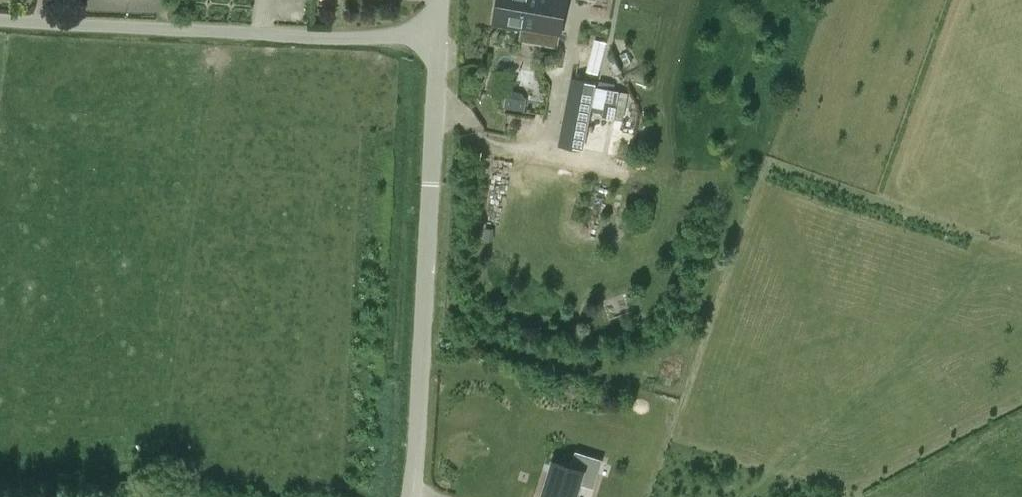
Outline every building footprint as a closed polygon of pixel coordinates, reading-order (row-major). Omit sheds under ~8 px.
[(496,18),(521,24),(519,38),(557,45),(566,0),(499,0),(496,18)] [(593,30),(583,28),(578,52),(572,76),(559,146),(582,149),(595,80),(591,79),(601,39),(592,37),(593,30)] [(618,91),(598,87),(593,110),(602,112),(601,117),(613,119),(618,91)] [(526,98),(506,95),(504,108),(524,111),(526,98)] [(493,228),(484,228),(484,240),(493,240),(493,228)] [(580,482),(593,487),(602,460),(576,452),(572,466),(554,461),(543,496),(547,496),(575,496),(580,482)]
